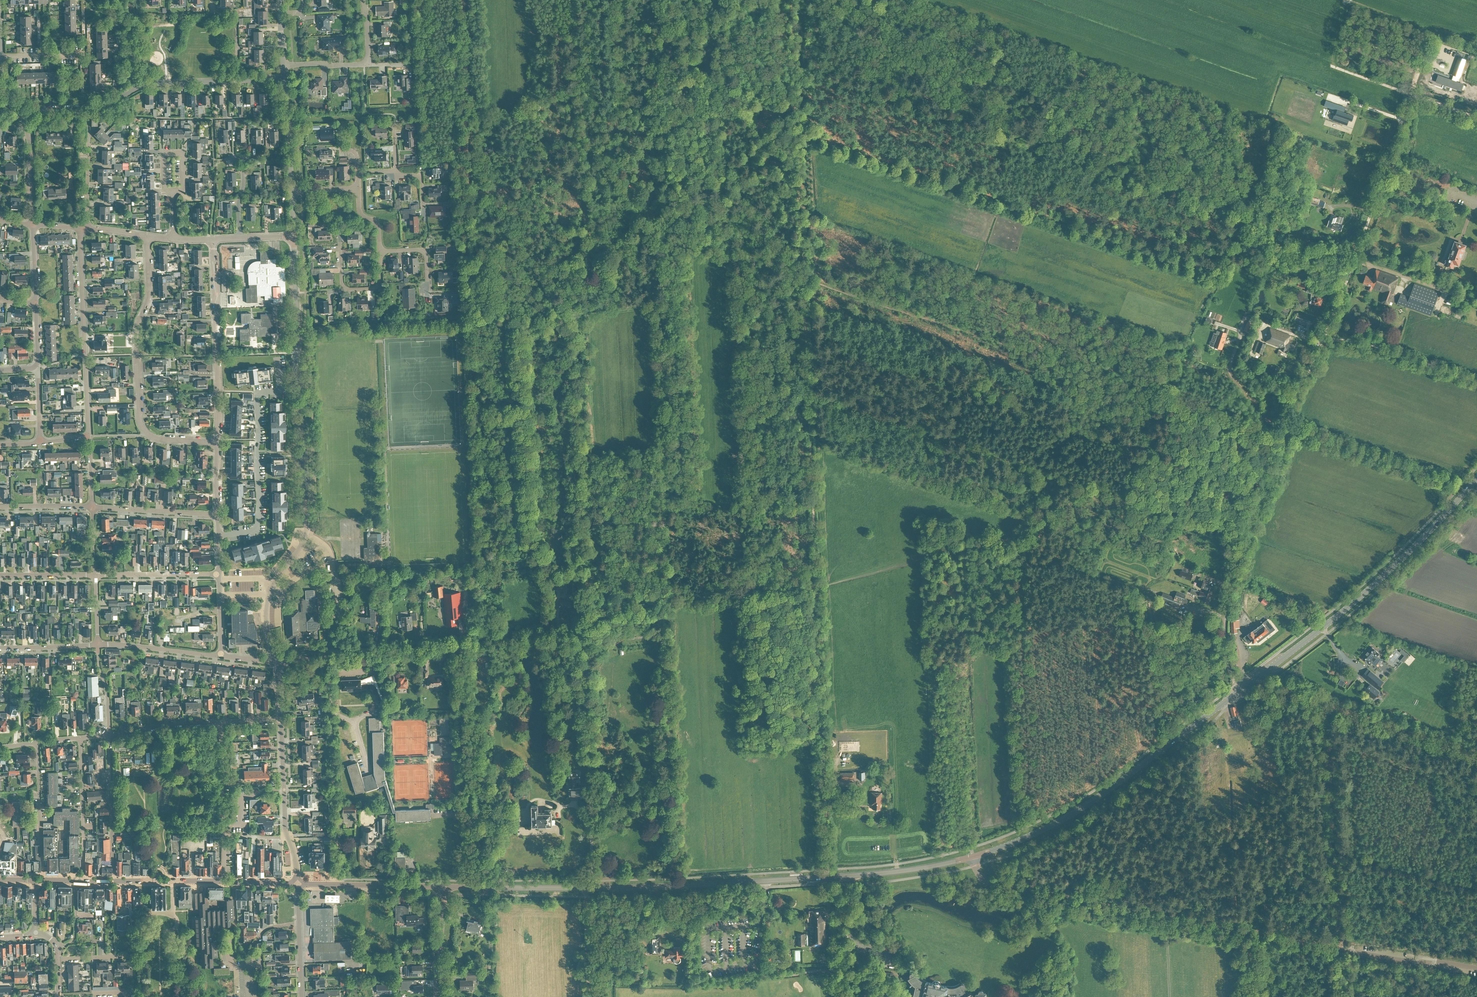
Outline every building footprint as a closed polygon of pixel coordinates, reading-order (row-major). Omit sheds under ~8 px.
[(220,5),(225,5),(225,9),(233,9),(233,2),(229,2),(229,0),(220,0),(220,5)] [(393,16),(392,2),(385,2),(385,7),(376,7),(377,15),(386,14),(386,16),(393,16)] [(258,18),(267,17),(267,11),(260,11),(260,8),(254,8),(254,14),(258,14),(258,18)] [(330,30),(330,21),(332,21),(332,15),(318,15),(319,28),(321,28),(321,31),(330,30)] [(267,17),(258,18),(258,22),(254,22),(254,24),(248,24),(249,28),(255,28),(255,24),(267,24),(267,17)] [(378,36),(386,36),(386,27),(391,27),(391,21),(384,21),(384,25),(377,25),(378,36)] [(253,38),(263,38),(262,32),(255,32),(255,29),(248,29),(248,35),(253,35),(253,38)] [(322,50),(325,49),(333,49),(333,46),(344,46),(343,37),(337,37),(337,38),(322,39),(322,50)] [(248,47),(257,47),(257,44),(263,44),(263,38),(253,38),(253,41),(248,41),(248,47)] [(397,50),(397,42),(391,42),(392,47),(389,47),(389,45),(385,46),(378,46),(379,54),(390,54),(390,50),(397,50)] [(254,56),(263,56),(263,50),(257,50),(257,47),(248,47),(242,47),(242,51),(248,50),(248,53),(254,53),(254,56)] [(263,56),(254,56),(254,59),(248,59),(249,65),(256,65),(256,62),(263,62),(263,56)] [(1437,81),(1437,82),(1460,90),(1460,89),(1462,85),(1462,84),(1456,82),(1458,76),(1459,77),(1465,60),(1459,57),(1453,74),(1454,75),(1452,79),(1453,79),(1452,81),(1439,76),(1437,81)] [(407,78),(407,75),(397,75),(397,81),(396,81),(396,85),(398,85),(398,86),(403,85),(404,90),(411,89),(411,78),(407,78)] [(371,88),(386,87),(386,76),(379,76),(379,80),(371,81),(371,88)] [(334,93),(348,92),(347,77),(341,78),(342,81),(334,81),(334,84),(333,84),(334,93)] [(323,87),(323,78),(315,79),(315,82),(312,82),(312,88),(315,88),(315,90),(321,90),(321,95),(327,95),(327,87),(323,87)] [(152,104),(152,94),(145,95),(146,104),(145,104),(145,108),(153,108),(153,104),(152,104)] [(158,108),(164,108),(164,105),(167,105),(167,94),(159,94),(160,104),(158,104),(158,108)] [(174,97),(171,97),(172,104),(174,104),(178,104),(178,107),(181,107),(181,103),(181,94),(174,94),(174,97)] [(266,99),(266,94),(259,94),(260,104),(268,104),(268,99),(266,99)] [(187,107),(195,106),(195,96),(187,96),(187,107)] [(1334,115),(1333,120),(1347,125),(1348,120),(1349,121),(1349,120),(1352,121),(1354,116),(1344,112),(1345,107),(1338,105),(1336,110),(1337,110),(1335,115),(1334,115)] [(416,131),(415,124),(406,125),(406,129),(407,129),(407,131),(405,132),(406,147),(414,146),(413,132),(416,131)] [(99,140),(105,133),(103,130),(104,129),(101,125),(98,128),(96,130),(98,131),(94,135),(99,140)] [(378,128),(378,125),(372,126),(372,131),(376,131),(376,137),(383,136),(383,138),(387,137),(387,128),(378,128)] [(255,130),(254,127),(248,127),(248,133),(251,133),(252,143),(260,143),(259,130),(255,130)] [(327,140),(334,140),(333,128),(321,129),(321,140),(327,140)] [(152,134),(148,134),(148,129),(143,129),(143,135),(145,135),(145,139),(140,139),(140,142),(153,141),(152,134)] [(219,142),(227,142),(227,130),(219,130),(219,142)] [(237,142),(245,142),(244,130),(236,130),(237,142)] [(62,143),(62,131),(55,131),(55,133),(46,134),(46,141),(47,141),(57,141),(57,143),(62,143)] [(278,144),(278,131),(269,132),(269,135),(270,135),(270,144),(278,144)] [(105,133),(99,140),(103,144),(108,140),(110,142),(114,138),(121,138),(121,133),(114,133),(110,137),(105,133)] [(16,137),(16,136),(9,136),(9,140),(7,140),(7,147),(12,147),(12,145),(16,145),(16,140),(16,137)] [(193,150),(205,150),(205,143),(208,143),(208,140),(205,140),(205,138),(200,139),(200,143),(193,143),(193,150)] [(323,147),(323,145),(317,145),(317,148),(317,153),(320,153),(320,159),(333,158),(332,150),(328,150),(328,147),(323,147)] [(382,152),(382,148),(371,149),(371,157),(374,157),(375,161),(386,160),(386,152),(382,152)] [(115,157),(111,157),(102,157),(102,164),(114,164),(114,167),(129,167),(128,163),(122,163),(122,164),(116,164),(115,162),(115,157)] [(278,178),(278,166),(280,165),(279,161),(270,162),(270,165),(266,166),(267,175),(270,175),(270,179),(278,178)] [(13,166),(13,163),(1,163),(1,167),(5,167),(5,174),(13,174),(13,181),(10,181),(10,186),(17,186),(17,181),(16,181),(16,174),(17,174),(17,166),(13,166)] [(429,170),(428,170),(428,176),(433,175),(433,178),(438,178),(438,173),(440,173),(440,171),(445,171),(448,171),(447,163),(445,163),(437,163),(437,168),(436,168),(429,169),(429,170)] [(349,166),(340,167),(340,178),(340,180),(349,179),(349,178),(349,166)] [(317,179),(326,179),(326,177),(329,177),(329,175),(333,175),(333,168),(327,168),(327,170),(316,170),(317,179)] [(232,173),(232,169),(225,169),(225,173),(227,173),(228,181),(226,181),(226,190),(233,190),(232,185),(236,185),(235,172),(232,173)] [(70,171),(70,170),(66,171),(65,171),(66,173),(62,173),(62,178),(66,177),(66,187),(71,186),(73,186),(72,171),(70,171)] [(251,189),(259,188),(259,175),(261,175),(261,172),(253,172),(253,176),(251,176),(251,189)] [(386,186),(385,182),(376,183),(376,189),(381,189),(381,199),(390,198),(390,194),(391,194),(391,192),(390,192),(390,186),(386,186)] [(440,196),(440,192),(445,192),(444,184),(438,185),(438,188),(429,188),(429,193),(430,193),(430,197),(436,196),(440,196)] [(123,188),(123,185),(115,185),(115,188),(104,188),(104,194),(113,194),(113,191),(116,191),(116,188),(123,188)] [(408,199),(408,194),(411,194),(410,185),(400,186),(400,194),(401,194),(401,199),(408,199)] [(48,190),(48,187),(43,187),(44,196),(49,196),(49,198),(55,197),(55,199),(61,198),(61,197),(66,197),(65,189),(48,190)] [(1312,197),(1309,203),(1323,208),(1325,202),(1320,200),(1320,199),(1312,197)] [(20,202),(21,198),(11,198),(10,204),(11,204),(11,208),(11,209),(17,210),(17,209),(18,209),(19,202),(20,202)] [(228,204),(228,202),(228,200),(219,201),(219,211),(223,210),(223,217),(231,217),(231,204),(228,204)] [(247,220),(255,220),(254,207),(256,207),(256,203),(249,204),(249,207),(246,207),(247,220)] [(192,223),(201,223),(201,212),(204,212),(204,204),(196,204),(197,208),(192,208),(192,218),(190,220),(192,222),(192,223)] [(267,208),(267,205),(264,205),(264,211),(267,211),(268,216),(270,215),(270,219),(279,219),(278,207),(267,208)] [(430,216),(447,215),(446,206),(430,207),(430,216)] [(416,216),(415,210),(401,210),(401,213),(403,213),(403,219),(410,218),(410,232),(419,231),(418,216),(416,216)] [(112,222),(112,213),(100,213),(100,220),(103,220),(103,222),(112,222)] [(1338,218),(1337,217),(1331,215),(1327,226),(1341,231),(1343,225),(1340,225),(1341,223),(1342,223),(1344,218),(1339,216),(1338,218)] [(159,227),(159,220),(149,220),(147,220),(147,223),(151,223),(152,227),(150,227),(148,229),(150,230),(152,230),(154,230),(156,228),(155,227),(159,227)] [(321,231),(321,228),(315,228),(315,235),(319,235),(319,240),(330,239),(330,231),(321,231)] [(12,236),(16,236),(16,238),(17,239),(19,239),(19,240),(22,240),(22,237),(23,237),(23,230),(13,229),(13,232),(8,231),(7,239),(12,239),(12,236)] [(361,234),(361,231),(355,231),(355,235),(348,235),(348,243),(353,242),(353,247),(359,247),(359,240),(362,240),(362,234),(361,234)] [(62,235),(62,244),(65,244),(65,243),(66,243),(66,246),(69,246),(72,245),(72,239),(69,239),(69,234),(65,234),(65,235),(62,235)] [(1465,250),(1465,248),(1464,247),(1465,245),(1455,242),(1452,249),(1451,249),(1449,253),(1451,253),(1448,261),(1446,260),(1445,265),(1452,267),(1453,265),(1457,266),(1458,264),(1460,258),(1463,259),(1465,252),(1463,252),(1463,251),(1465,250)] [(159,256),(167,256),(166,249),(169,249),(169,245),(162,246),(162,249),(159,249),(159,256)] [(445,260),(445,252),(447,252),(446,246),(436,247),(436,253),(434,253),(434,259),(438,259),(438,260),(445,260)] [(323,252),(323,247),(312,247),(312,256),(319,256),(320,259),(321,259),(321,264),(326,263),(326,260),(330,260),(330,258),(330,257),(330,252),(326,253),(325,251),(323,252)] [(349,263),(359,262),(359,255),(363,255),(362,250),(355,250),(355,255),(349,255),(349,263)] [(249,288),(246,288),(246,303),(257,302),(257,296),(265,295),(265,299),(272,299),(273,304),(283,303),(282,295),(285,295),(284,279),(284,266),(276,267),(275,259),(272,259),(272,251),(260,251),(260,264),(259,264),(255,264),(254,264),(253,264),(252,265),(251,266),(250,266),(249,267),(249,268),(248,269),(248,270),(248,271),(248,272),(248,284),(249,284),(249,288)] [(21,256),(18,253),(9,253),(9,259),(14,259),(15,263),(18,263),(19,264),(25,264),(25,256),(21,256)] [(113,260),(113,253),(105,253),(100,253),(100,257),(92,257),(92,263),(100,263),(100,260),(104,260),(104,257),(105,257),(109,257),(109,260),(113,260)] [(411,258),(411,257),(405,257),(406,265),(409,265),(409,273),(417,273),(417,270),(418,270),(417,258),(411,258)] [(398,265),(397,259),(389,259),(389,271),(398,271),(398,265)] [(167,263),(160,263),(160,270),(167,270),(167,271),(171,271),(171,266),(167,266),(167,263)] [(1437,267),(1435,266),(1433,271),(1441,274),(1443,268),(1438,266),(1437,267)] [(452,278),(452,276),(457,275),(457,267),(449,267),(449,272),(439,272),(440,278),(438,279),(438,283),(444,283),(444,282),(452,282),(452,283),(457,282),(457,277),(452,278)] [(320,274),(320,269),(311,269),(311,275),(316,275),(316,277),(320,277),(321,283),(327,283),(327,284),(332,283),(332,273),(320,274)] [(353,282),(364,282),(364,274),(367,274),(367,269),(360,269),(360,274),(352,274),(353,282)] [(1396,282),(1398,277),(1376,269),(1373,278),(1366,275),(1363,283),(1367,285),(1369,286),(1367,290),(1371,292),(1372,288),(1385,292),(1381,302),(1389,305),(1397,282),(1396,282)] [(138,271),(129,271),(129,276),(126,276),(126,279),(129,279),(129,278),(138,277),(138,271)] [(22,276),(18,273),(11,274),(11,279),(15,279),(15,283),(16,283),(16,284),(17,284),(17,285),(20,285),(21,284),(21,283),(26,283),(25,276),(22,276)] [(1299,280),(1296,286),(1304,289),(1306,283),(1299,280)] [(405,289),(405,283),(399,283),(399,290),(403,290),(404,307),(415,307),(414,288),(405,289)] [(1431,316),(1439,292),(1414,283),(1410,297),(1401,294),(1397,304),(1431,316)] [(1320,306),(1323,298),(1320,297),(1321,294),(1313,291),(1312,293),(1312,300),(1314,300),(1313,303),(1320,306)] [(448,310),(447,303),(453,303),(453,294),(444,295),(445,299),(442,299),(442,298),(436,298),(436,302),(438,302),(438,311),(448,310)] [(368,302),(368,297),(358,297),(358,309),(371,309),(371,302),(368,302)] [(348,301),(348,298),(339,298),(340,302),(338,302),(339,310),(351,310),(351,301),(348,301)] [(159,309),(157,314),(164,314),(164,312),(168,312),(168,309),(168,307),(172,307),(172,306),(173,306),(173,303),(180,303),(179,299),(176,299),(172,299),(167,300),(168,303),(159,303),(160,309),(159,309)] [(105,308),(105,300),(97,300),(97,301),(93,301),(93,307),(100,307),(100,308),(105,308)] [(328,305),(328,301),(320,301),(320,312),(328,311),(328,313),(332,313),(332,305),(328,305)] [(26,318),(26,310),(15,309),(15,313),(12,313),(12,312),(7,312),(7,322),(11,322),(11,317),(26,318)] [(251,319),(251,313),(241,313),(241,323),(249,323),(249,329),(239,329),(240,341),(249,341),(249,336),(257,336),(267,336),(267,333),(276,333),(275,325),(273,326),(272,314),(260,314),(260,319),(251,319)] [(102,324),(102,321),(105,321),(105,316),(102,316),(102,315),(93,316),(93,321),(94,321),(94,324),(102,324)] [(1253,323),(1254,321),(1250,319),(1248,322),(1247,321),(1243,330),(1249,333),(1253,323)] [(167,328),(167,320),(155,320),(155,328),(159,328),(163,328),(167,328)] [(27,330),(27,327),(21,327),(21,329),(14,329),(15,337),(21,337),(21,336),(27,336),(27,330)] [(1293,351),(1295,345),(1288,342),(1291,335),(1270,328),(1265,341),(1282,348),(1281,350),(1285,352),(1287,348),(1293,351)] [(1224,338),(1226,333),(1220,332),(1219,336),(1218,336),(1214,346),(1222,348),(1225,338),(1224,338)] [(98,341),(94,342),(94,350),(106,350),(106,341),(105,341),(105,336),(98,336),(98,341)] [(194,346),(199,346),(199,344),(205,344),(205,338),(196,338),(193,338),(194,346)] [(1262,354),(1266,344),(1258,341),(1254,351),(1262,354)] [(21,350),(18,350),(18,353),(18,359),(22,359),(22,358),(28,358),(28,352),(27,352),(27,350),(21,350)] [(151,363),(151,367),(152,367),(152,370),(160,370),(160,372),(166,372),(165,359),(155,359),(155,362),(152,363),(151,363)] [(199,365),(199,363),(193,363),(193,369),(194,371),(198,371),(206,371),(206,364),(199,365)] [(109,375),(109,366),(95,366),(95,373),(104,373),(104,375),(109,375)] [(247,369),(234,371),(236,384),(249,383),(249,384),(259,383),(259,382),(273,380),(272,373),(274,373),(273,366),(271,367),(271,366),(258,368),(258,367),(247,368),(247,369)] [(70,368),(71,378),(75,378),(75,377),(78,377),(78,376),(81,376),(81,372),(81,370),(78,370),(77,367),(74,368),(70,369),(70,368)] [(56,378),(56,368),(53,368),(53,369),(49,369),(49,373),(45,373),(46,380),(49,380),(49,379),(53,378),(56,378)] [(24,377),(15,377),(15,388),(19,387),(29,386),(29,380),(24,380),(24,377)] [(163,379),(163,377),(152,377),(153,385),(153,387),(154,387),(156,387),(157,386),(157,385),(163,385),(163,383),(166,383),(166,379),(163,379)] [(200,380),(200,377),(192,377),(192,380),(197,380),(197,388),(207,388),(206,380),(200,380)] [(66,400),(75,400),(75,394),(75,393),(73,391),(72,391),(72,388),(60,388),(60,395),(64,395),(64,397),(63,400),(66,400)] [(98,401),(110,401),(110,396),(116,396),(116,389),(108,389),(109,393),(98,393),(98,401)] [(153,400),(166,400),(166,395),(171,395),(171,390),(164,390),(164,393),(153,393),(153,400)] [(20,391),(12,391),(12,401),(24,400),(24,397),(29,397),(29,391),(20,391)] [(197,407),(202,407),(202,404),(203,404),(207,404),(207,397),(198,397),(198,394),(192,395),(193,401),(197,400),(197,407)] [(73,405),(76,405),(75,400),(66,400),(63,400),(63,403),(63,409),(73,409),(73,405)] [(272,421),(272,425),(270,425),(270,427),(272,427),(272,431),(273,431),(273,440),(270,440),(270,450),(278,450),(281,450),(282,450),(282,441),(284,441),(284,431),(285,431),(285,421),(284,421),(284,412),(281,412),(281,402),(269,402),(270,412),(272,412),(272,421)] [(165,411),(164,406),(154,407),(154,413),(163,413),(163,415),(161,416),(161,418),(170,417),(170,411),(165,411)] [(13,419),(18,419),(18,416),(30,415),(30,409),(12,410),(13,419)] [(127,409),(119,409),(120,413),(123,413),(123,417),(122,417),(121,418),(121,420),(122,421),(123,421),(123,424),(129,424),(129,417),(130,417),(130,413),(127,413),(127,409)] [(159,429),(170,429),(169,421),(159,421),(159,429)] [(76,422),(76,423),(70,423),(71,431),(77,431),(76,428),(81,428),(81,422),(76,422)] [(20,431),(20,424),(11,425),(12,434),(20,433),(20,435),(30,434),(30,430),(22,430),(22,431),(20,431)] [(137,456),(137,447),(130,447),(130,456),(132,456),(132,463),(140,463),(140,456),(137,456)] [(105,455),(105,462),(112,461),(111,452),(109,452),(108,448),(100,449),(100,456),(105,455)] [(125,460),(125,456),(124,448),(118,448),(118,452),(116,452),(116,456),(120,456),(120,460),(124,460),(124,468),(128,468),(128,460),(125,460)] [(169,465),(170,458),(166,458),(166,449),(159,449),(159,458),(162,459),(162,464),(169,465)] [(185,464),(186,457),(183,456),(183,450),(176,450),(175,459),(180,460),(180,463),(185,464)] [(197,461),(207,462),(207,456),(204,456),(204,451),(195,451),(195,458),(197,458),(197,461)] [(16,468),(24,468),(23,463),(25,463),(26,463),(27,462),(27,461),(27,459),(31,459),(31,454),(22,454),(22,455),(18,455),(18,463),(16,463),(16,464),(16,468)] [(271,462),(269,462),(270,470),(271,470),(271,476),(284,475),(284,470),(285,470),(284,462),(284,456),(270,457),(271,462)] [(207,468),(207,462),(197,461),(197,465),(195,465),(194,470),(198,471),(198,473),(201,473),(201,467),(207,468)] [(100,483),(111,482),(111,477),(115,477),(116,476),(116,469),(102,470),(103,475),(100,475),(100,483)] [(205,488),(205,481),(197,481),(193,481),(193,486),(197,486),(197,491),(201,491),(201,488),(205,488)] [(273,504),(271,504),(272,507),(273,507),(273,511),(274,511),(274,520),(272,520),(272,530),(279,530),(282,530),(283,530),(283,520),(286,520),(286,511),(287,511),(286,501),(285,501),(285,491),(282,491),(282,482),(271,482),(271,492),(274,492),(274,501),(273,501),(273,504)] [(24,489),(24,486),(19,486),(19,489),(17,489),(18,492),(17,493),(23,493),(23,495),(33,495),(32,488),(27,488),(27,489),(24,489)] [(171,491),(164,491),(164,501),(171,501),(171,496),(175,496),(175,489),(172,489),(171,491)] [(196,498),(196,494),(189,495),(190,501),(198,501),(198,503),(204,503),(204,502),(208,502),(207,497),(196,498)] [(232,513),(232,519),(235,519),(237,521),(241,521),(241,519),(243,519),(243,515),(247,515),(247,513),(233,513),(232,513)] [(113,524),(117,525),(117,522),(113,522),(109,522),(109,515),(104,515),(104,518),(101,518),(101,525),(113,524)] [(42,526),(48,526),(48,516),(42,516),(42,523),(42,526),(39,526),(39,532),(42,532),(42,526)] [(5,528),(6,530),(10,530),(10,528),(8,528),(8,520),(5,520),(5,517),(0,517),(0,528),(5,528)] [(83,520),(83,517),(77,517),(77,528),(83,528),(83,527),(86,527),(86,520),(83,520)] [(205,526),(205,523),(198,524),(198,526),(194,527),(194,536),(199,536),(199,533),(209,533),(209,526),(205,526)] [(185,530),(178,529),(177,539),(185,539),(185,530)] [(378,547),(377,533),(367,533),(368,547),(364,547),(364,559),(380,558),(380,546),(378,547)] [(102,545),(110,544),(114,544),(114,538),(116,538),(116,534),(108,534),(108,538),(102,538),(102,545)] [(283,548),(279,536),(270,539),(271,542),(261,544),(260,541),(251,544),(251,547),(242,550),(241,547),(231,549),(235,561),(244,558),(245,561),(255,559),(264,557),(264,556),(274,553),(273,550),(283,548)] [(169,561),(169,546),(165,546),(165,552),(160,552),(160,558),(161,558),(161,565),(166,564),(166,561),(169,561)] [(201,555),(201,552),(192,552),(193,558),(198,558),(199,565),(203,564),(210,564),(210,559),(209,559),(209,555),(201,555)] [(1191,580),(1193,574),(1181,570),(1179,576),(1191,580)] [(1205,591),(1205,593),(1211,595),(1214,587),(1208,586),(1210,580),(1203,578),(1202,579),(1200,578),(1198,586),(1206,589),(1205,591)] [(168,596),(175,596),(175,593),(176,593),(176,584),(171,584),(171,592),(168,592),(168,596)] [(36,592),(36,598),(44,598),(44,585),(38,585),(38,592),(36,592)] [(88,585),(82,585),(82,587),(79,587),(79,592),(82,592),(82,593),(85,593),(85,598),(88,598),(88,593),(88,585)] [(120,588),(117,588),(117,596),(124,596),(124,599),(127,599),(126,585),(120,585),(120,588)] [(25,593),(22,593),(22,586),(17,586),(17,593),(16,593),(16,598),(19,598),(19,601),(21,601),(21,605),(25,605),(25,593)] [(443,586),(433,587),(434,597),(444,597),(445,606),(445,617),(446,617),(447,626),(457,625),(456,617),(462,617),(460,592),(444,594),(443,586)] [(198,588),(190,588),(191,595),(195,595),(195,594),(198,594),(198,597),(209,597),(208,593),(211,593),(211,587),(201,588),(198,588)] [(1211,595),(1205,593),(1192,588),(1190,593),(1200,596),(1200,595),(1203,596),(1202,600),(1206,602),(1206,603),(1209,604),(1211,599),(1210,599),(1211,595)] [(319,624),(319,621),(319,604),(318,597),(315,597),(315,590),(305,590),(306,599),(304,599),(304,598),(297,599),(297,603),(301,603),(302,611),(299,612),(299,610),(285,611),(287,638),(294,638),(294,644),(299,644),(299,643),(306,643),(305,634),(311,634),(310,631),(312,631),(314,631),(315,630),(316,629),(317,628),(318,627),(319,626),(319,624)] [(559,602),(559,609),(571,608),(571,601),(571,599),(560,600),(560,602),(559,602)] [(231,610),(225,610),(225,618),(231,618),(231,622),(232,632),(228,632),(228,647),(235,647),(235,642),(249,641),(249,643),(258,643),(259,644),(258,644),(259,645),(261,645),(252,613),(252,610),(251,610),(249,604),(234,604),(235,610),(231,610)] [(376,625),(376,612),(379,611),(379,605),(370,606),(370,616),(360,617),(361,622),(371,622),(371,626),(376,625)] [(105,620),(113,620),(113,619),(117,619),(117,613),(120,613),(119,607),(111,607),(111,611),(104,611),(105,620)] [(402,621),(399,621),(400,627),(403,627),(403,629),(413,629),(413,628),(412,620),(417,620),(416,612),(410,613),(411,616),(402,617),(402,621)] [(199,623),(203,623),(212,623),(212,618),(207,618),(207,617),(203,617),(199,617),(199,619),(192,619),(192,625),(188,626),(188,631),(199,630),(199,625),(199,623)] [(1270,623),(1267,619),(1263,623),(1261,621),(1251,629),(1252,630),(1249,632),(1249,633),(1244,637),(1248,643),(1253,640),(1253,641),(1255,641),(1255,640),(1256,640),(1258,642),(1275,629),(1271,623),(1270,623)] [(82,623),(82,622),(78,622),(79,628),(83,628),(83,636),(89,636),(89,628),(89,626),(89,624),(85,624),(85,622),(82,623)] [(42,637),(49,637),(48,624),(40,624),(40,632),(42,632),(42,637)] [(127,632),(127,624),(124,624),(124,626),(120,626),(120,628),(118,628),(118,627),(114,627),(114,624),(109,624),(109,627),(109,634),(118,634),(118,631),(120,631),(120,632),(124,632),(127,632)] [(139,630),(139,626),(135,625),(134,630),(131,629),(131,636),(139,637),(140,630),(139,630)] [(1372,646),(1362,658),(1370,665),(1372,663),(1375,666),(1381,659),(1378,655),(1380,653),(1372,646)] [(106,656),(104,656),(104,660),(106,660),(106,667),(112,666),(114,666),(113,655),(113,653),(119,653),(119,649),(119,648),(105,649),(105,653),(106,653),(106,656)] [(1395,650),(1388,658),(1394,662),(1400,654),(1395,650)] [(83,660),(82,656),(71,657),(71,658),(66,658),(64,658),(59,658),(59,665),(67,665),(67,669),(72,669),(72,674),(78,674),(78,671),(75,671),(75,661),(83,660)] [(151,666),(150,673),(153,674),(154,666),(157,667),(158,659),(152,658),(151,666)] [(168,672),(168,675),(171,676),(171,672),(171,668),(175,669),(176,661),(170,660),(169,668),(168,672)] [(193,671),(194,663),(187,662),(186,670),(186,674),(185,678),(188,678),(189,674),(189,670),(193,671)] [(204,676),(203,680),(206,680),(207,676),(206,676),(207,672),(211,673),(211,665),(205,664),(204,672),(204,676)] [(242,684),(242,680),(243,677),(246,677),(247,669),(241,669),(239,678),(239,680),(239,684),(242,684)] [(1379,680),(1370,672),(1371,672),(1368,669),(1363,675),(1378,688),(1383,682),(1380,679),(1379,680)] [(257,682),(256,686),(259,686),(260,682),(260,679),(264,679),(265,672),(258,671),(257,678),(257,682)] [(395,678),(395,672),(391,672),(387,673),(387,681),(392,681),(398,681),(398,688),(407,687),(407,680),(404,680),(404,677),(398,677),(398,678),(395,678)] [(383,699),(374,675),(361,680),(361,679),(356,679),(346,680),(341,680),(342,690),(347,690),(348,690),(356,690),(361,689),(370,689),(372,690),(378,703),(383,701),(382,699),(383,699)] [(98,699),(97,676),(87,676),(88,695),(87,695),(87,703),(87,712),(91,712),(91,718),(94,718),(94,721),(97,721),(103,721),(103,705),(99,705),(98,702),(101,702),(100,699),(98,699)] [(442,686),(442,677),(429,677),(429,687),(433,686),(433,685),(437,685),(437,686),(442,686)] [(1374,698),(1379,692),(1370,684),(1365,690),(1374,698)] [(23,700),(31,700),(31,692),(23,692),(23,700)] [(261,692),(255,692),(256,704),(260,703),(260,710),(268,710),(268,699),(261,699),(261,692)] [(308,707),(311,707),(310,704),(317,703),(316,696),(314,697),(314,693),(307,694),(309,704),(308,704),(308,707)] [(300,706),(308,704),(309,704),(307,694),(301,695),(301,699),(299,700),(300,706)] [(191,698),(192,713),(198,712),(198,708),(201,708),(201,699),(198,699),(198,698),(194,699),(194,698),(191,698)] [(212,712),(212,704),(212,698),(204,698),(204,708),(207,708),(207,712),(212,712)] [(116,716),(124,715),(123,703),(124,703),(124,699),(117,700),(117,704),(115,704),(116,716)] [(238,711),(238,702),(237,702),(237,699),(229,699),(229,703),(232,703),(232,711),(238,711)] [(250,703),(250,702),(250,699),(242,699),(242,707),(243,707),(244,707),(244,711),(251,710),(250,703)] [(139,701),(131,702),(131,703),(131,706),(132,715),(139,714),(138,709),(140,708),(139,701)] [(41,729),(40,704),(34,704),(34,716),(32,716),(32,719),(27,719),(28,724),(32,724),(34,724),(34,729),(41,729)] [(10,705),(10,716),(17,715),(21,705),(10,705)] [(1237,711),(1235,706),(1231,707),(1233,716),(1233,718),(1236,717),(1236,715),(1239,714),(1238,710),(1237,711)] [(78,728),(87,728),(86,713),(78,713),(78,728)] [(60,728),(67,728),(66,718),(69,718),(69,714),(62,714),(62,718),(59,718),(60,728)] [(380,730),(380,717),(369,718),(369,732),(372,732),(374,773),(375,776),(363,779),(358,762),(347,765),(356,793),(366,790),(367,792),(379,788),(378,786),(385,784),(393,812),(396,812),(396,821),(430,819),(430,809),(434,809),(434,803),(426,804),(426,809),(395,810),(386,780),(385,780),(383,729),(380,730)] [(314,728),(302,728),(302,735),(306,735),(306,738),(310,737),(310,731),(314,730),(314,728)] [(263,732),(263,731),(259,731),(259,734),(253,734),(253,733),(249,733),(250,740),(254,740),(257,740),(257,739),(260,739),(268,738),(268,732),(263,732)] [(434,755),(442,754),(442,747),(450,746),(449,737),(440,737),(440,743),(434,743),(434,755)] [(104,755),(104,748),(101,748),(101,743),(95,743),(95,748),(92,748),(93,758),(97,757),(97,755),(104,755)] [(303,752),(315,752),(315,749),(314,749),(314,748),(314,745),(313,745),(313,744),(310,744),(310,745),(302,745),(303,752)] [(63,751),(62,746),(56,747),(57,755),(60,754),(60,758),(65,758),(65,751),(63,751)] [(315,752),(303,752),(303,759),(306,759),(306,761),(311,761),(311,759),(311,755),(315,754),(315,752)] [(134,764),(144,763),(144,754),(134,755),(134,764)] [(27,758),(27,755),(16,755),(16,763),(23,762),(23,767),(30,766),(29,758),(27,758)] [(66,761),(64,761),(65,770),(69,769),(77,769),(76,762),(69,762),(69,760),(66,761)] [(267,770),(266,763),(261,763),(261,767),(248,767),(248,770),(244,771),(244,780),(268,779),(268,770),(267,770)] [(313,773),(313,769),(311,769),(311,766),(306,766),(306,769),(303,769),(304,776),(316,776),(316,773),(313,773)] [(92,774),(92,773),(93,773),(93,770),(89,770),(89,772),(86,772),(85,773),(85,777),(86,778),(87,784),(89,783),(89,785),(90,786),(94,786),(94,781),(92,781),(92,774)] [(23,774),(20,775),(20,785),(27,785),(27,782),(30,781),(30,773),(23,773),(23,774)] [(106,800),(105,795),(106,795),(105,791),(87,792),(88,800),(101,799),(101,801),(106,800)] [(881,805),(882,793),(870,792),(870,804),(873,804),(873,809),(880,810),(880,804),(881,805)] [(13,826),(23,826),(22,801),(12,802),(13,826)] [(260,809),(260,813),(270,813),(270,812),(271,811),(271,810),(270,809),(269,809),(269,804),(266,804),(266,803),(263,803),(263,805),(260,805),(255,805),(255,809),(260,809)] [(100,808),(100,804),(97,805),(97,812),(100,812),(100,814),(108,814),(108,808),(100,808)] [(343,813),(356,813),(356,804),(343,804),(343,813)] [(537,805),(531,805),(532,826),(551,825),(551,809),(545,809),(545,812),(537,813),(537,805)] [(52,818),(52,820),(53,820),(53,824),(63,824),(63,819),(70,819),(70,834),(69,834),(69,857),(59,857),(59,871),(66,871),(66,869),(69,869),(69,863),(73,863),(73,865),(80,865),(80,857),(81,857),(81,855),(78,855),(78,835),(79,834),(79,830),(80,830),(80,828),(79,828),(79,820),(80,820),(80,817),(78,817),(78,810),(71,811),(71,807),(61,807),(61,811),(53,811),(53,818),(52,818)] [(387,836),(386,814),(379,814),(380,821),(378,821),(378,833),(380,833),(380,837),(379,837),(379,838),(378,838),(378,839),(376,839),(376,837),(373,837),(373,829),(364,829),(364,839),(361,839),(361,846),(365,846),(367,848),(369,848),(371,846),(375,846),(375,840),(381,840),(382,836),(387,836)] [(266,820),(266,817),(258,817),(258,823),(262,822),(262,824),(264,824),(264,832),(272,831),(272,824),(273,824),(273,820),(266,820)] [(97,839),(105,839),(105,834),(103,834),(103,831),(106,831),(106,821),(100,822),(100,828),(98,828),(98,834),(97,834),(97,839)] [(322,826),(322,823),(305,824),(305,830),(306,830),(307,833),(312,833),(312,830),(316,830),(316,826),(322,826)] [(58,872),(57,828),(54,828),(54,830),(43,830),(44,866),(47,866),(47,868),(46,868),(46,869),(47,869),(47,872),(58,872)] [(97,839),(97,841),(97,845),(97,852),(102,852),(102,860),(109,860),(109,839),(105,839),(97,839)] [(0,858),(0,872),(15,872),(15,868),(15,867),(17,867),(16,848),(16,844),(16,842),(16,843),(13,844),(13,843),(6,843),(4,850),(5,850),(14,852),(14,854),(5,854),(5,857),(3,857),(0,858)] [(321,846),(321,843),(314,843),(314,846),(313,846),(313,852),(310,852),(310,861),(311,861),(311,866),(323,866),(323,861),(325,861),(325,852),(322,852),(322,846),(321,846)] [(41,871),(40,855),(39,845),(35,845),(35,861),(32,861),(32,872),(41,871)] [(96,853),(96,852),(96,851),(92,851),(92,853),(92,857),(96,857),(96,863),(94,863),(94,874),(100,874),(101,853),(96,853)] [(272,860),(273,876),(282,876),(282,869),(281,869),(281,864),(282,864),(282,860),(281,860),(281,854),(281,851),(275,852),(275,851),(272,851),(272,860)] [(273,876),(272,860),(271,860),(271,852),(267,852),(267,861),(264,861),(264,870),(264,876),(273,876)] [(203,858),(203,854),(195,854),(195,856),(195,868),(196,868),(196,875),(198,875),(203,875),(206,875),(206,867),(204,867),(204,862),(203,862),(203,858)] [(396,870),(406,870),(405,856),(395,856),(396,870)] [(221,876),(221,864),(217,864),(217,861),(213,861),(213,875),(221,876)] [(101,864),(101,874),(111,875),(111,868),(105,867),(105,864),(101,864)] [(149,875),(149,866),(141,866),(141,875),(149,875)] [(4,886),(3,896),(7,896),(7,902),(12,902),(12,897),(12,886),(11,886),(11,885),(9,885),(8,886),(4,886)] [(27,887),(27,886),(24,885),(23,886),(22,886),(22,897),(26,897),(26,903),(28,903),(28,908),(31,908),(31,888),(29,887),(27,887)] [(48,906),(55,906),(55,895),(56,893),(56,886),(48,886),(48,889),(48,906)] [(71,906),(71,887),(58,886),(58,906),(71,906)] [(48,906),(48,889),(45,889),(44,888),(43,887),(42,888),(42,889),(41,889),(39,889),(39,897),(42,897),(42,899),(42,900),(43,901),(44,901),(44,908),(48,908),(48,906)] [(132,893),(133,893),(132,887),(125,887),(125,901),(131,900),(130,897),(132,897),(132,893)] [(165,908),(165,887),(151,887),(152,897),(150,897),(147,897),(147,901),(150,901),(150,902),(152,901),(152,909),(165,908)] [(191,895),(191,887),(180,887),(181,899),(179,899),(179,907),(191,906),(199,908),(199,916),(192,916),(192,926),(195,926),(196,946),(201,946),(201,958),(200,958),(200,964),(202,964),(202,966),(212,966),(212,956),(217,955),(216,940),(214,940),(214,930),(217,930),(217,925),(230,925),(230,920),(233,920),(232,899),(221,900),(221,905),(224,905),(224,910),(208,910),(208,901),(207,901),(207,897),(223,898),(223,887),(208,887),(208,894),(191,895)] [(93,889),(93,888),(79,888),(79,889),(78,889),(77,911),(84,911),(84,910),(87,910),(87,911),(94,911),(95,889),(93,889)] [(95,906),(103,906),(103,898),(104,898),(104,888),(95,888),(95,906)] [(113,906),(113,898),(112,898),(112,888),(106,888),(106,893),(105,900),(104,900),(104,907),(104,908),(111,909),(112,906),(113,906)] [(246,905),(246,899),(246,889),(236,889),(236,899),(236,908),(241,908),(241,904),(246,905)] [(271,899),(271,890),(262,890),(262,895),(262,907),(266,907),(266,902),(270,902),(270,906),(273,906),(273,910),(276,910),(276,904),(273,904),(272,900),(273,899),(271,899)] [(132,910),(131,901),(125,901),(125,906),(128,906),(129,909),(129,915),(116,915),(117,930),(131,929),(131,927),(135,927),(134,910),(132,910)] [(343,905),(339,905),(339,915),(350,915),(350,903),(343,903),(343,905)] [(386,920),(386,906),(372,906),(372,920),(386,920)] [(396,906),(396,920),(401,920),(401,922),(406,922),(406,920),(407,926),(423,925),(423,917),(419,918),(419,914),(409,915),(408,906),(396,906)] [(333,917),(333,908),(311,908),(311,927),(314,927),(314,942),(314,959),(351,958),(350,941),(334,942),(334,924),(333,917)] [(809,933),(804,933),(805,945),(809,945),(826,945),(825,916),(824,917),(823,910),(810,910),(810,915),(808,915),(808,916),(809,916),(809,920),(808,920),(809,933)] [(48,928),(48,919),(39,919),(39,923),(44,923),(45,929),(48,928)] [(477,922),(478,920),(474,919),(474,922),(468,920),(466,930),(479,933),(481,923),(477,922)] [(90,926),(90,922),(85,922),(85,924),(77,924),(77,932),(87,932),(87,934),(92,934),(92,930),(87,930),(87,926),(90,926)] [(246,931),(246,926),(241,926),(241,927),(240,928),(240,937),(241,937),(241,943),(246,943),(246,938),(254,938),(256,935),(256,932),(253,931),(246,931)] [(275,940),(280,939),(279,937),(287,937),(287,931),(279,931),(279,933),(275,933),(275,940)] [(650,954),(660,954),(659,936),(649,936),(650,954)] [(885,948),(888,943),(881,939),(879,944),(876,943),(875,945),(884,950),(886,950),(886,949),(885,948)] [(42,943),(34,943),(35,952),(40,952),(40,963),(43,963),(43,955),(43,954),(42,943)] [(281,950),(289,949),(288,943),(280,943),(280,944),(276,944),(276,951),(281,951),(281,950)] [(680,951),(680,947),(673,947),(673,950),(665,950),(665,957),(673,957),(673,961),(674,963),(676,964),(678,964),(680,963),(681,960),(681,957),(684,957),(684,951),(680,951)] [(102,963),(102,973),(106,973),(107,980),(113,980),(112,970),(108,970),(108,962),(102,963)] [(120,972),(123,972),(123,962),(117,962),(117,967),(114,967),(114,976),(120,976),(120,972)] [(123,962),(123,972),(126,972),(127,975),(132,975),(132,969),(129,969),(129,962),(123,962)] [(413,965),(413,962),(407,962),(407,966),(405,966),(405,976),(409,975),(409,976),(418,976),(418,975),(418,972),(423,972),(422,965),(413,965)] [(100,973),(102,973),(102,963),(96,963),(96,970),(93,970),(93,977),(99,976),(100,973)] [(328,969),(328,963),(324,963),(324,967),(321,967),(321,965),(318,966),(313,966),(313,973),(321,973),(321,969),(328,969)] [(925,981),(922,980),(919,978),(917,976),(915,973),(914,970),(912,971),(911,973),(910,974),(910,976),(907,978),(909,981),(911,984),(914,986),(912,995),(920,996),(986,996),(985,993),(984,993),(984,992),(983,991),(982,989),(980,989),(978,990),(977,991),(976,993),(976,994),(972,995),(971,993),(971,994),(969,992),(968,993),(967,993),(963,988),(964,987),(964,986),(964,985),(963,984),(961,984),(960,984),(959,983),(957,985),(953,986),(950,986),(947,985),(947,986),(939,984),(938,982),(935,981),(933,982),(933,983),(925,981)] [(21,971),(17,971),(14,971),(14,983),(27,983),(26,971),(25,971),(21,971)] [(38,975),(38,977),(35,978),(35,981),(35,983),(39,983),(47,983),(47,977),(47,972),(38,972),(37,972),(37,975),(38,975)] [(476,980),(476,976),(476,972),(465,972),(465,977),(466,977),(466,982),(460,982),(460,989),(473,989),(473,980),(476,980)] [(314,987),(320,987),(325,987),(325,979),(320,979),(313,979),(314,987)] [(423,992),(423,985),(416,985),(416,983),(410,983),(410,980),(402,981),(402,984),(402,986),(405,986),(405,988),(414,988),(414,992),(423,992)] [(389,992),(389,987),(392,987),(392,981),(389,981),(389,984),(377,984),(377,989),(377,993),(389,992)] [(0,986),(0,996),(2,996),(2,994),(7,993),(7,994),(11,994),(11,986),(7,986),(7,987),(1,988),(1,986),(0,986)]
